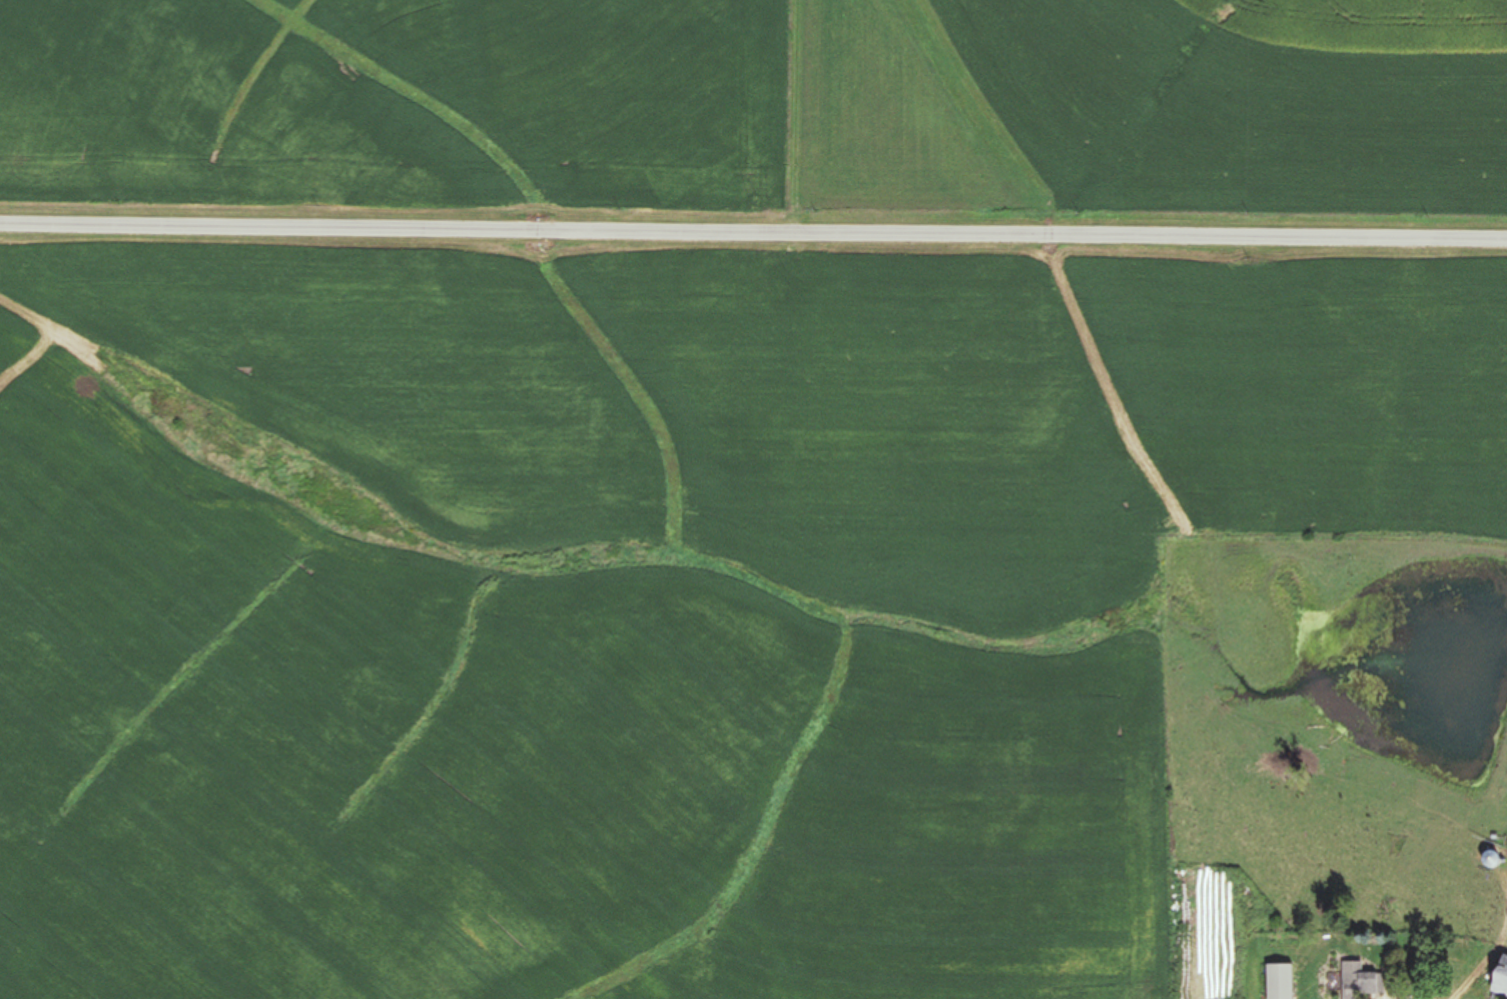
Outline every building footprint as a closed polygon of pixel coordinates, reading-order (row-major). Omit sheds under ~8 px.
[(1480,867),(1494,868),(1495,853),(1480,853),(1480,867)] [(1177,902),(1177,922),(1201,922),(1201,902),(1177,902)] [(1493,954),(1483,992),(1506,998),(1506,958),(1493,954)] [(1340,961),(1340,998),(1358,998),(1358,994),(1373,994),(1373,972),(1360,972),(1360,961),(1340,961)] [(1287,964),(1262,964),(1263,998),(1288,998),(1287,964)]
